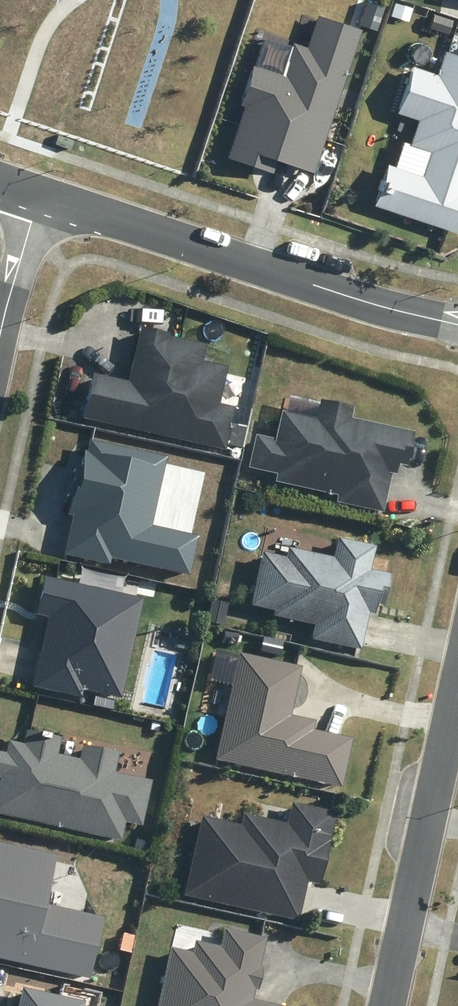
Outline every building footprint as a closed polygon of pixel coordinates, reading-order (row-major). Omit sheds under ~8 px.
[(270,165),(308,177),(354,34),(310,20),(300,51),(286,47),(275,81),(246,71),(233,110),(238,111),(221,163),(266,178),(270,165)] [(451,237),(457,215),(457,64),(436,57),(429,79),(405,71),(389,119),(410,126),(402,151),(423,157),(415,181),(379,170),(366,210),(451,237)] [(124,388),(88,380),(80,420),(216,449),(224,413),(209,410),(218,372),(198,367),(202,345),(136,331),(124,388)] [(355,405),(320,398),(317,415),(282,407),(275,437),(256,433),(249,468),(277,474),(276,481),(340,495),(338,502),(385,512),(389,493),(393,473),(398,474),(400,463),(409,465),(416,431),(352,417),(355,405)] [(111,557),(191,575),(200,535),(153,525),(168,457),(91,439),(89,451),(82,449),(67,514),(73,515),(64,553),(110,564),(111,557)] [(276,561),(253,556),(243,612),(265,616),(264,622),(309,630),(306,643),(349,651),(355,617),(363,619),(366,604),(371,605),(376,579),(360,576),(365,550),(329,543),(326,563),(277,554),(276,561)] [(135,601),(34,581),(27,618),(43,621),(29,691),(76,700),(77,694),(115,702),(135,601)] [(301,667),(239,655),(217,760),(343,786),(354,736),(331,731),(314,728),(316,720),(291,715),(301,667)] [(121,839),(125,820),(142,824),(152,780),(115,772),(120,751),(84,743),(81,757),(60,753),(63,736),(27,728),(24,742),(9,739),(6,752),(0,750),(0,751),(0,776),(3,777),(0,791),(0,812),(121,839)] [(330,814),(287,805),(283,824),(242,816),(239,828),(198,820),(182,899),(295,922),(300,896),(304,880),(316,882),(330,814)] [(88,982),(101,919),(42,906),(53,858),(0,847),(0,963),(88,982)] [(225,927),(222,945),(196,940),(194,951),(170,946),(157,1005),(291,1005),(271,1002),(254,998),(256,989),(260,989),(264,967),(261,966),(268,937),(261,935),(225,927)] [(21,991),(18,1005),(80,1005),(81,1004),(21,991)]
